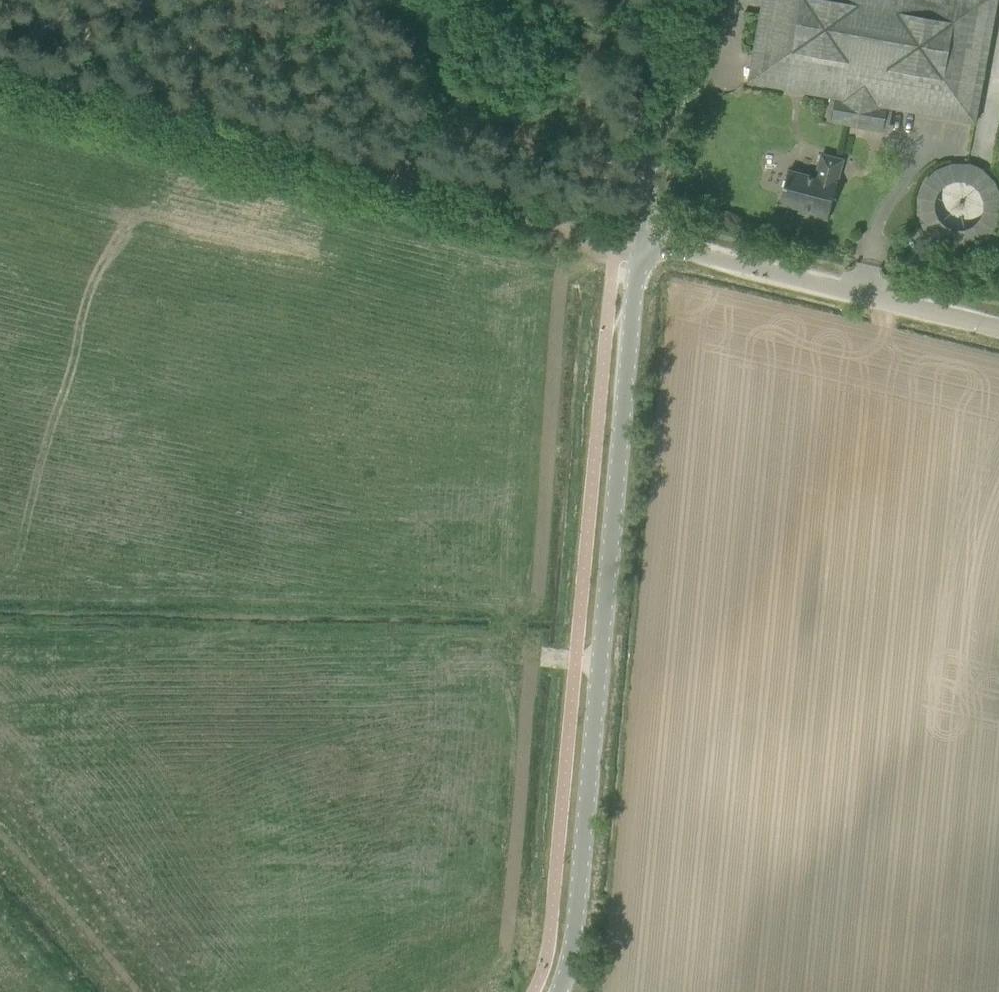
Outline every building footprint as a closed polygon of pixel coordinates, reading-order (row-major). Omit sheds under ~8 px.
[(754,54),(791,60),(786,89),(832,97),(828,116),(889,127),(892,108),(975,123),(998,0),(763,0),(754,54)] [(809,215),(828,220),(838,183),(834,182),(840,158),(822,154),(816,177),(789,170),(781,204),(810,211),(809,215)] [(939,244),(958,237),(961,247),(998,233),(998,190),(987,157),(916,182),(939,244)]
